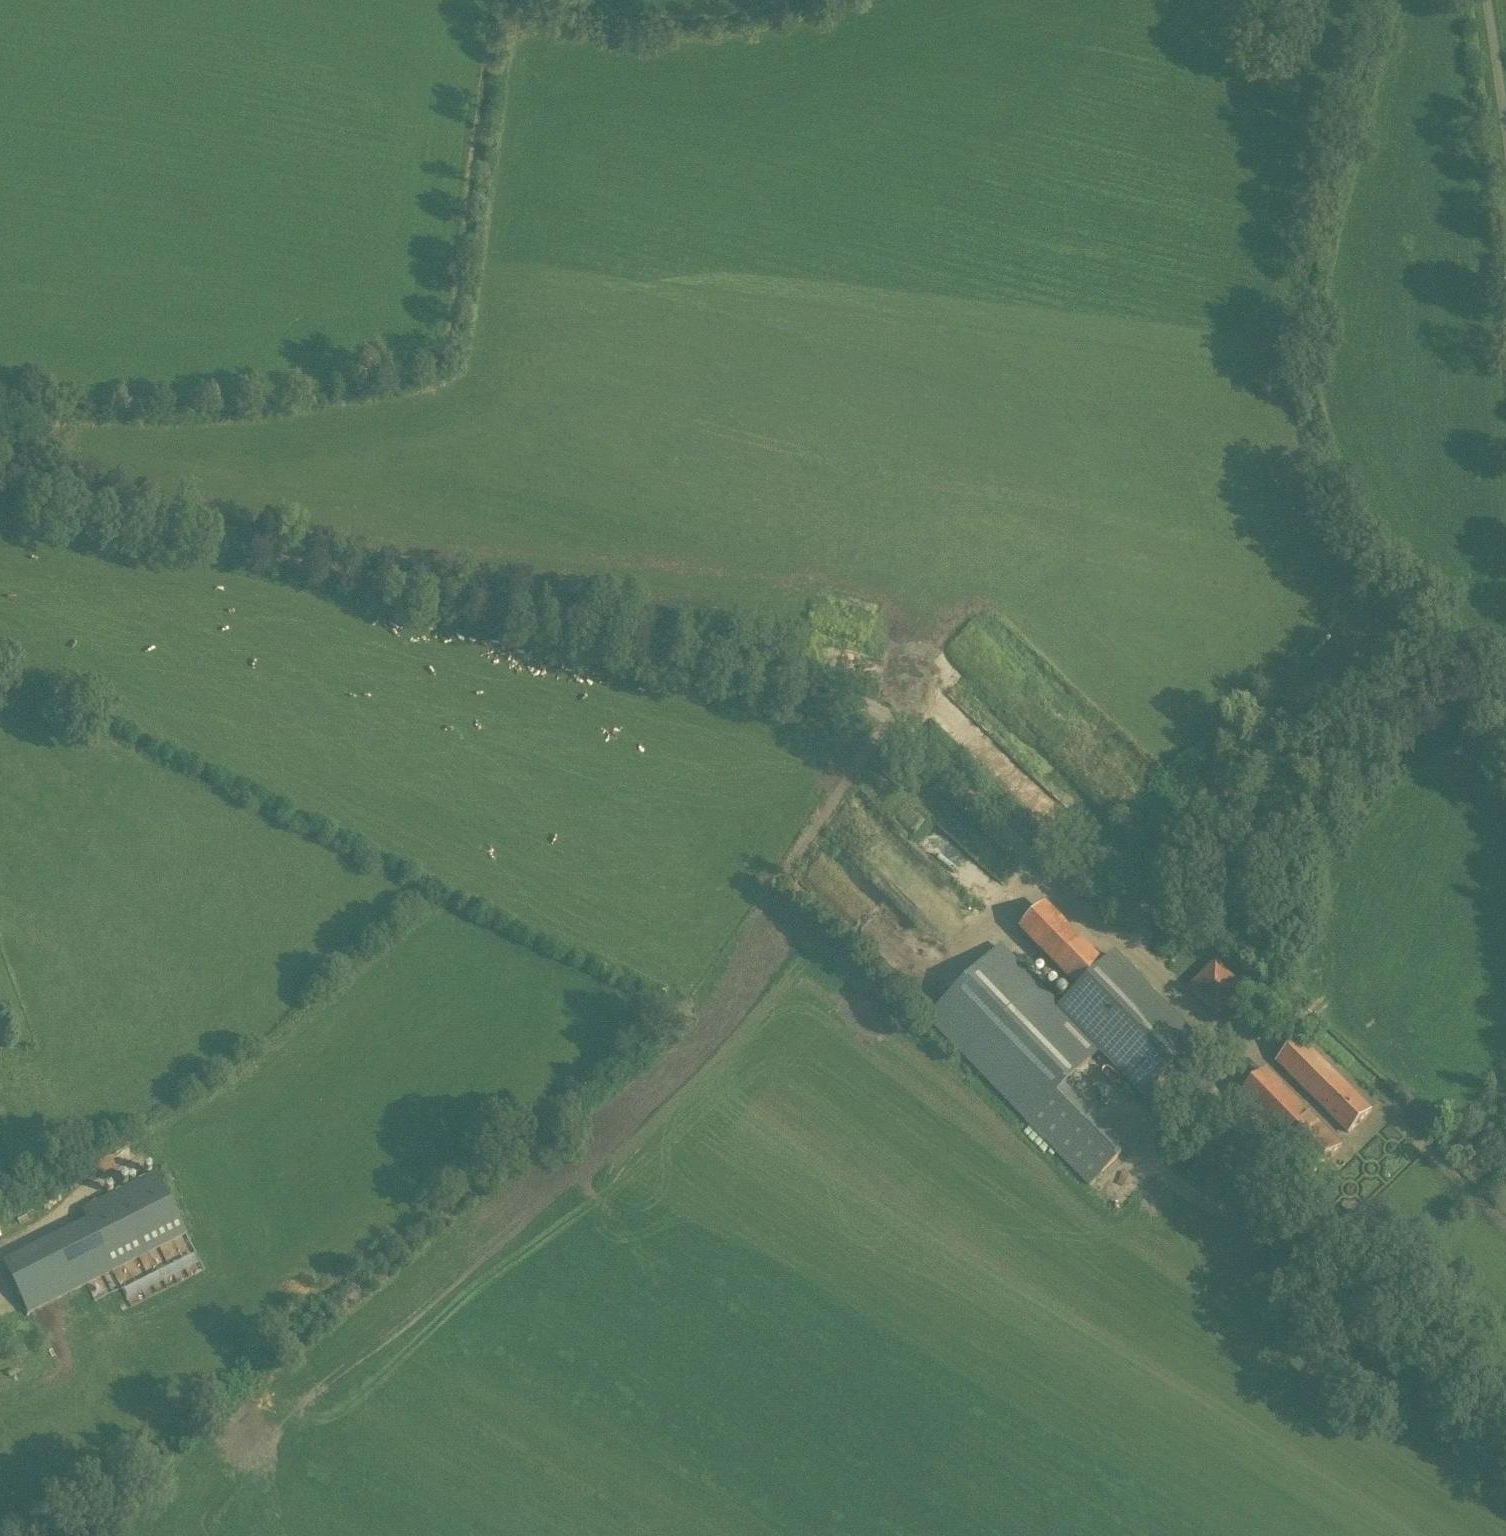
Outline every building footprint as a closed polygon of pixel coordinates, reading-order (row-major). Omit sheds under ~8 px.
[(1077,1023),(1061,1006),(1001,944),(925,1019),(1027,1124),(1028,1123),(1088,1186),(1120,1155),(1059,1092),(1100,1053),(1103,1050),(1077,1023)] [(1077,992),(1093,1008),(1077,1023),(1103,1050),(1100,1053),(1143,1097),(1198,1044),(1113,956),(1077,992)] [(1218,1017),(1244,992),(1217,964),(1191,989),(1218,1017)] [(1278,1062),(1349,1134),(1372,1111),(1301,1040),(1278,1062)] [(1313,1176),(1342,1146),(1268,1071),(1238,1101),(1313,1176)] [(188,1235),(180,1220),(155,1172),(80,1209),(85,1220),(1,1262),(29,1315),(105,1276),(94,1256),(102,1252),(112,1272),(188,1235)]
